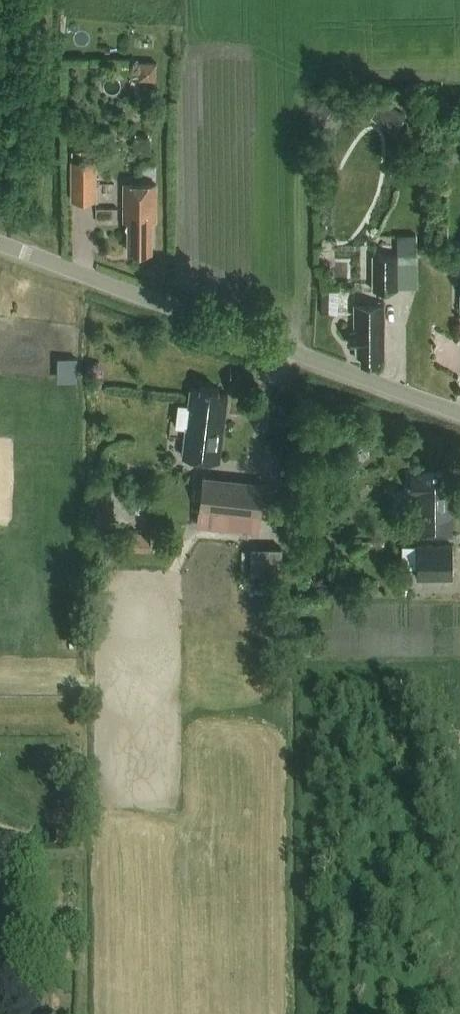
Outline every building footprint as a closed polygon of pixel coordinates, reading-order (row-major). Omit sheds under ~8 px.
[(139,62),(139,79),(157,80),(157,62),(139,62)] [(317,110),(315,114),(317,116),(326,122),(337,106),(325,98),(317,110)] [(381,104),(371,117),(395,133),(404,120),(381,104)] [(395,159),(397,155),(395,150),(389,150),(387,154),(389,159),(395,159)] [(96,159),(70,159),(70,200),(96,201),(96,159)] [(393,166),(388,166),(385,169),(385,174),(388,177),(393,178),(396,174),(396,170),(393,166)] [(157,220),(157,182),(125,182),(125,198),(124,220),(128,220),(128,251),(153,252),(153,220),(157,220)] [(398,235),(398,255),(417,255),(417,235),(398,235)] [(397,256),(373,256),(373,290),(397,290),(397,256)] [(339,314),(340,288),(322,287),(321,313),(339,314)] [(379,359),(384,359),(384,307),(356,307),(356,331),(353,331),(353,348),(356,348),(356,357),(362,357),(362,363),(379,363),(379,359)] [(218,393),(218,388),(200,386),(200,391),(190,390),(188,404),(179,403),(176,426),(186,427),(182,456),(219,461),(227,394),(218,393)] [(417,535),(452,534),(451,473),(444,473),(444,469),(417,470),(417,474),(410,474),(410,491),(417,491),(417,535)] [(203,475),(198,525),(260,532),(265,482),(203,475)] [(113,526),(114,498),(97,497),(96,525),(113,526)] [(130,549),(131,533),(106,532),(106,548),(130,549)] [(416,544),(417,578),(452,578),(451,544),(416,544)] [(251,546),(251,573),(267,573),(267,559),(267,547),(251,546)] [(283,559),(283,547),(267,547),(267,559),(267,573),(282,573),(283,559)] [(305,620),(305,629),(314,629),(314,620),(305,620)] [(51,832),(51,846),(62,846),(62,832),(51,832)]
